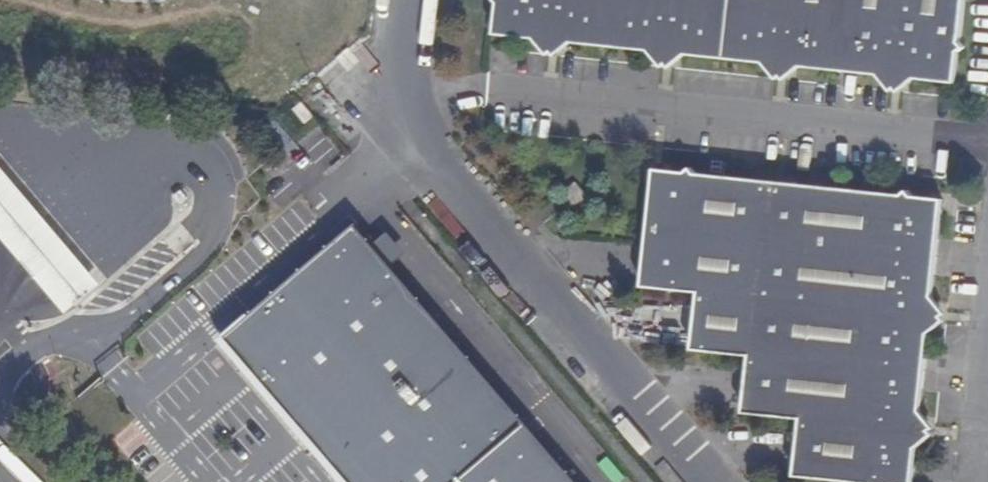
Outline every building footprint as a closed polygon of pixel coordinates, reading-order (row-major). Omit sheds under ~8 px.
[(495,35),(953,81),(961,0),(498,0),(495,35)] [(302,101),(292,108),(303,125),(314,118),(302,101)] [(0,165),(0,231),(67,308),(100,279),(0,165)] [(642,285),(698,292),(693,347),(752,353),(747,410),(803,415),(798,471),(892,481),(914,481),(943,197),(654,169),(642,285)] [(556,200),(567,213),(584,199),(574,187),(556,200)] [(522,422),(350,225),(219,340),(343,481),(454,481),(522,422)] [(454,481),(574,481),(522,422),(454,481)]
